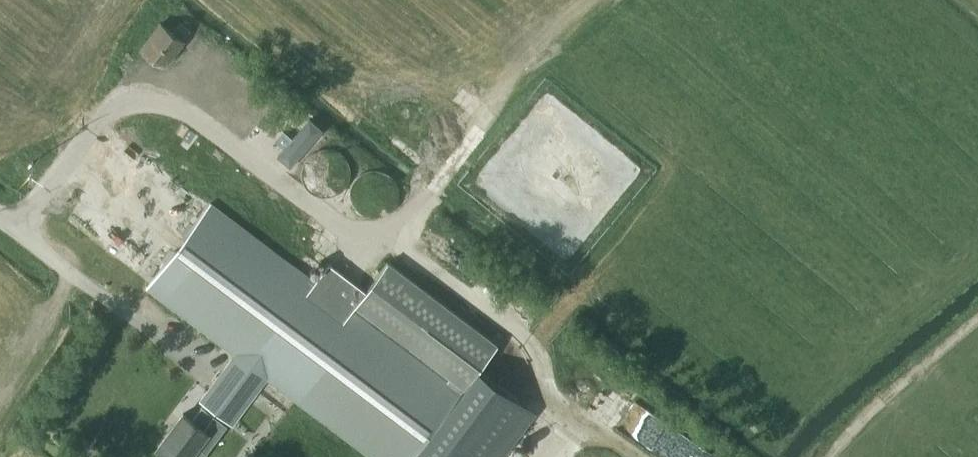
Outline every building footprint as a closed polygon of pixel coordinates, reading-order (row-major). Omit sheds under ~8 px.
[(172,29),(160,19),(139,46),(164,64),(184,38),(182,37),(189,28),(178,20),(172,29)] [(334,148),(330,147),(326,147),(322,147),(318,148),(314,150),(311,152),(308,154),(305,158),(303,161),(302,165),(301,169),(301,173),(302,177),(304,181),(306,185),(308,188),(311,190),(315,192),(319,194),(323,195),(327,195),(331,194),(335,193),(338,191),(342,189),(344,186),(347,182),(348,179),(349,175),(349,171),(349,167),(348,163),(346,159),(344,156),(341,153),(338,150),(334,148)] [(217,412),(231,422),(267,375),(374,456),(501,456),(535,412),(477,369),(495,343),(387,261),(365,290),(329,262),(314,281),(211,203),(210,202),(147,285),(234,351),(199,398),(202,400),(189,417),(182,412),(156,446),(171,456),(187,456),(207,430),(205,428),(217,412)] [(637,398),(618,426),(665,456),(726,456),(637,398)]
